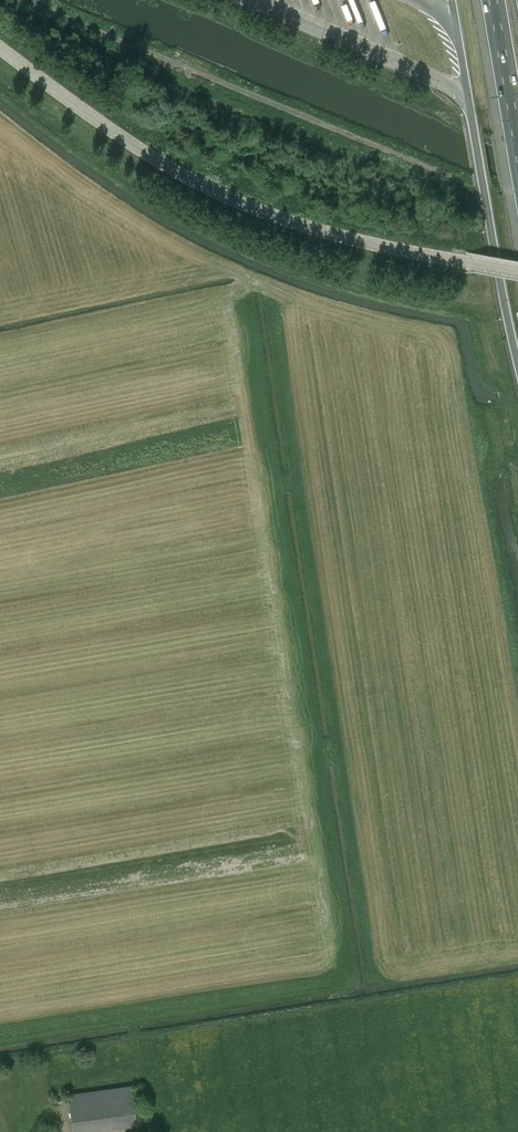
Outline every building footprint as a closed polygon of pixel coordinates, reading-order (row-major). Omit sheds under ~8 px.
[(72,1131),(93,1131),(137,1126),(131,1085),(67,1095),(72,1131)]
